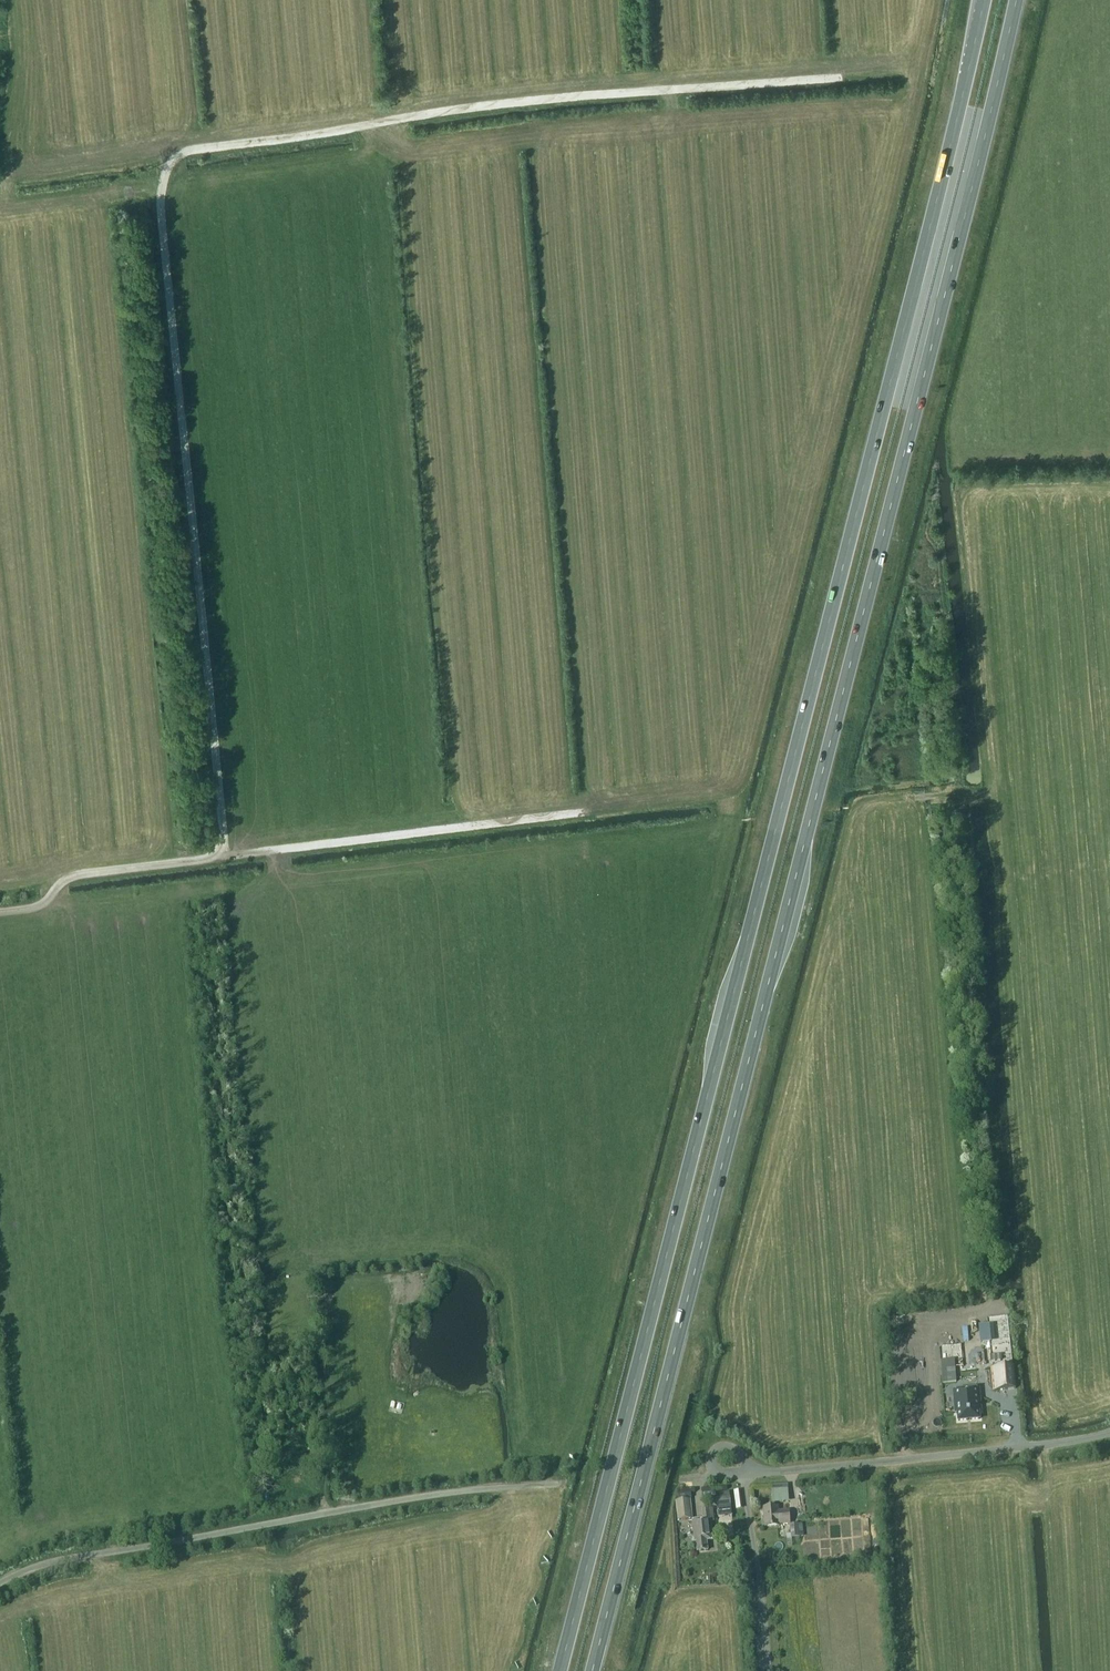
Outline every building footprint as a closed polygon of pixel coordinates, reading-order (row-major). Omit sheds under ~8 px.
[(988,1324),(979,1325),(980,1342),(990,1341),(988,1324)] [(956,1355),(962,1355),(962,1345),(941,1345),(941,1353),(956,1353),(956,1355)] [(955,1371),(954,1360),(941,1361),(942,1372),(955,1371)] [(994,1389),(997,1389),(997,1393),(992,1393),(993,1413),(998,1413),(998,1421),(1010,1420),(1008,1392),(1002,1392),(1001,1389),(1018,1388),(1016,1365),(992,1367),(994,1389)] [(979,1419),(979,1418),(978,1411),(981,1411),(979,1389),(953,1391),(955,1413),(957,1413),(958,1420),(958,1421),(959,1421),(978,1419),(978,1420),(978,1419),(979,1419)] [(783,1489),(771,1490),(772,1504),(783,1503),(783,1489)] [(729,1493),(715,1495),(717,1508),(731,1506),(729,1493)] [(675,1501),(678,1520),(693,1519),(690,1499),(675,1501)] [(731,1506),(717,1508),(718,1518),(732,1516),(731,1506)] [(778,1512),(778,1507),(763,1508),(764,1521),(766,1521),(766,1527),(779,1526),(779,1524),(790,1524),(789,1511),(778,1512)] [(692,1520),(693,1542),(695,1542),(696,1551),(707,1550),(707,1541),(712,1541),(711,1521),(713,1521),(712,1511),(701,1511),(702,1519),(692,1520)]
